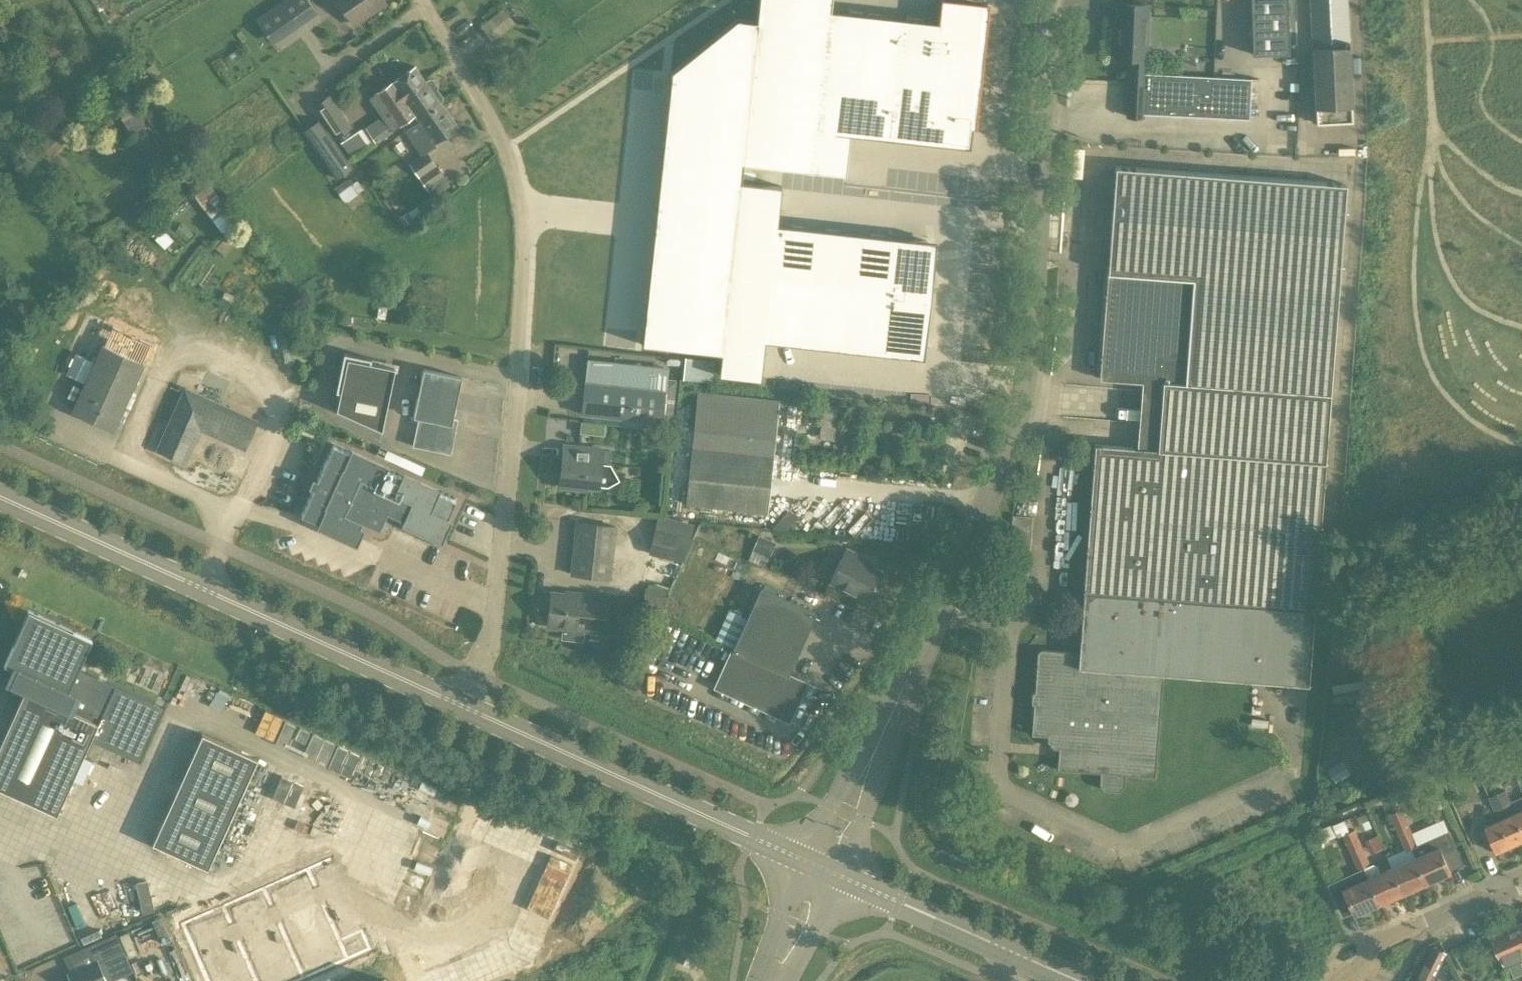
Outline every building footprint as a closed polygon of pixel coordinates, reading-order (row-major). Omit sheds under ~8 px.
[(274,42),(318,11),(311,0),(280,0),(256,17),(274,42)] [(384,3),(382,0),(334,0),(352,25),(384,3)] [(658,192),(737,201),(739,181),(741,163),(844,174),(848,133),(970,146),(972,126),(975,126),(989,2),(972,0),(942,0),(940,21),(830,9),(812,7),(813,0),(759,0),(756,20),(736,18),(671,70),(658,192)] [(1252,54),(1288,53),(1286,0),(1250,0),(1252,54)] [(1317,124),(1353,122),(1346,0),(1310,0),(1317,124)] [(1129,73),(1146,74),(1150,6),(1117,4),(1114,58),(1130,59),(1129,73)] [(482,24),(495,38),(515,19),(502,6),(482,24)] [(370,98),(381,114),(363,127),(374,143),(392,130),(415,114),(402,98),(425,81),(414,66),(370,98)] [(1251,80),(1146,74),(1129,73),(1127,117),(1143,118),(1143,115),(1249,120),(1251,80)] [(415,114),(392,130),(393,130),(414,115),(418,121),(441,104),(440,103),(443,102),(443,97),(438,90),(438,86),(433,79),(429,78),(425,81),(402,98),(415,114)] [(335,137),(351,126),(329,94),(313,105),(335,137)] [(434,143),(457,127),(441,104),(418,121),(423,128),(410,136),(422,153),(423,155),(427,153),(436,146),(434,143)] [(352,168),(319,119),(301,131),(335,179),(352,168)] [(448,183),(436,165),(420,176),(432,194),(448,183)] [(658,192),(642,344),(720,353),(718,374),(759,378),(764,340),(913,357),(924,348),(934,251),(926,240),(777,224),(781,186),(739,181),(737,201),(658,192)] [(198,193),(210,207),(222,196),(210,183),(198,193)] [(1099,380),(1162,384),(1157,450),(1095,446),(1081,653),(1039,651),(1036,694),(1034,693),(1033,706),(1035,706),(1033,737),(1062,739),(1060,771),(1112,775),(1111,777),(1123,778),(1123,775),(1156,777),(1163,674),(1308,684),(1329,394),(1337,289),(1107,274),(1099,380)] [(71,417),(112,435),(143,363),(102,345),(71,417)] [(341,390),(337,408),(381,429),(394,367),(369,362),(370,357),(344,352),(336,389),(341,390)] [(711,383),(713,360),(684,357),(682,379),(711,383)] [(422,369),(416,397),(412,416),(418,417),(412,446),(450,453),(457,419),(452,417),(460,377),(422,369)] [(631,374),(583,370),(579,414),(673,421),(676,381),(630,377),(631,374)] [(184,387),(179,397),(155,449),(185,462),(200,430),(242,448),(256,419),(184,387)] [(699,393),(687,504),(827,520),(833,464),(774,457),(780,402),(699,393)] [(836,437),(837,402),(823,402),(822,437),(836,437)] [(605,435),(607,421),(581,418),(580,432),(605,435)] [(350,453),(333,445),(317,480),(313,478),(309,487),(313,489),(302,514),(319,522),(317,526),(356,544),(363,528),(358,526),(360,521),(378,529),(386,510),(403,518),(401,523),(441,541),(451,519),(446,517),(454,499),(437,492),(439,487),(402,471),(401,475),(385,468),(387,464),(352,448),(350,453)] [(599,486),(607,487),(618,480),(609,464),(610,451),(565,446),(560,486),(583,488),(583,486),(599,488),(599,486)] [(655,516),(648,552),(683,559),(688,536),(692,537),(695,524),(655,516)] [(609,577),(615,527),(576,522),(571,573),(609,577)] [(760,534),(751,557),(767,563),(776,540),(760,534)] [(830,582),(868,600),(881,573),(866,566),(868,561),(846,550),(830,582)] [(788,721),(805,683),(787,675),(816,613),(761,588),(716,687),(788,721)] [(583,640),(584,630),(607,633),(611,595),(565,590),(565,595),(550,593),(547,627),(561,628),(560,638),(583,640)] [(55,814),(89,740),(138,762),(163,708),(76,669),(89,637),(70,629),(69,633),(28,615),(15,645),(11,644),(3,664),(15,669),(9,684),(24,690),(0,742),(0,789),(55,814)] [(201,731),(155,842),(211,865),(258,754),(201,731)] [(1502,806),(1511,802),(1506,789),(1496,792),(1502,806)] [(1502,806),(1496,792),(1489,795),(1494,809),(1502,806)] [(1403,829),(1409,826),(1402,808),(1390,814),(1399,835),(1404,832),(1403,829)] [(1507,817),(1518,843),(1521,841),(1521,810),(1507,817)] [(444,836),(451,820),(437,814),(431,830),(444,836)] [(1518,843),(1507,817),(1485,827),(1496,853),(1518,843)] [(1404,832),(1399,835),(1405,849),(1406,851),(1412,848),(1418,846),(1417,844),(1412,832),(1409,826),(1403,829),(1404,832)] [(1343,835),(1352,855),(1357,853),(1356,850),(1362,847),(1355,829),(1343,835)] [(1418,846),(1412,848),(1427,883),(1451,872),(1442,851),(1456,845),(1449,830),(1448,831),(1417,844),(1418,846)] [(1379,832),(1367,837),(1373,851),(1385,846),(1379,832)] [(391,896),(413,907),(442,848),(420,837),(391,896)] [(1371,866),(1370,864),(1362,847),(1356,850),(1357,853),(1352,855),(1359,872),(1364,869),(1371,866)] [(1392,868),(1403,894),(1427,883),(1412,848),(1406,851),(1405,849),(1388,857),(1392,868)] [(1371,866),(1364,869),(1369,879),(1380,904),(1403,894),(1392,868),(1382,873),(1378,865),(1373,863),(1370,864),(1371,866)] [(183,927),(207,980),(307,980),(372,952),(365,937),(344,946),(310,870),(183,927)] [(1380,904),(1369,879),(1345,889),(1356,915),(1380,904)] [(1515,927),(1493,937),(1503,960),(1514,956),(1516,960),(1521,957),(1521,944),(1515,927)] [(97,961),(123,950),(115,932),(88,944),(95,961),(97,960),(97,961)] [(1429,980),(1444,951),(1434,946),(1416,980),(1432,980),(1429,980)] [(95,961),(67,973),(71,980),(106,980),(97,961),(97,960),(95,961)]
